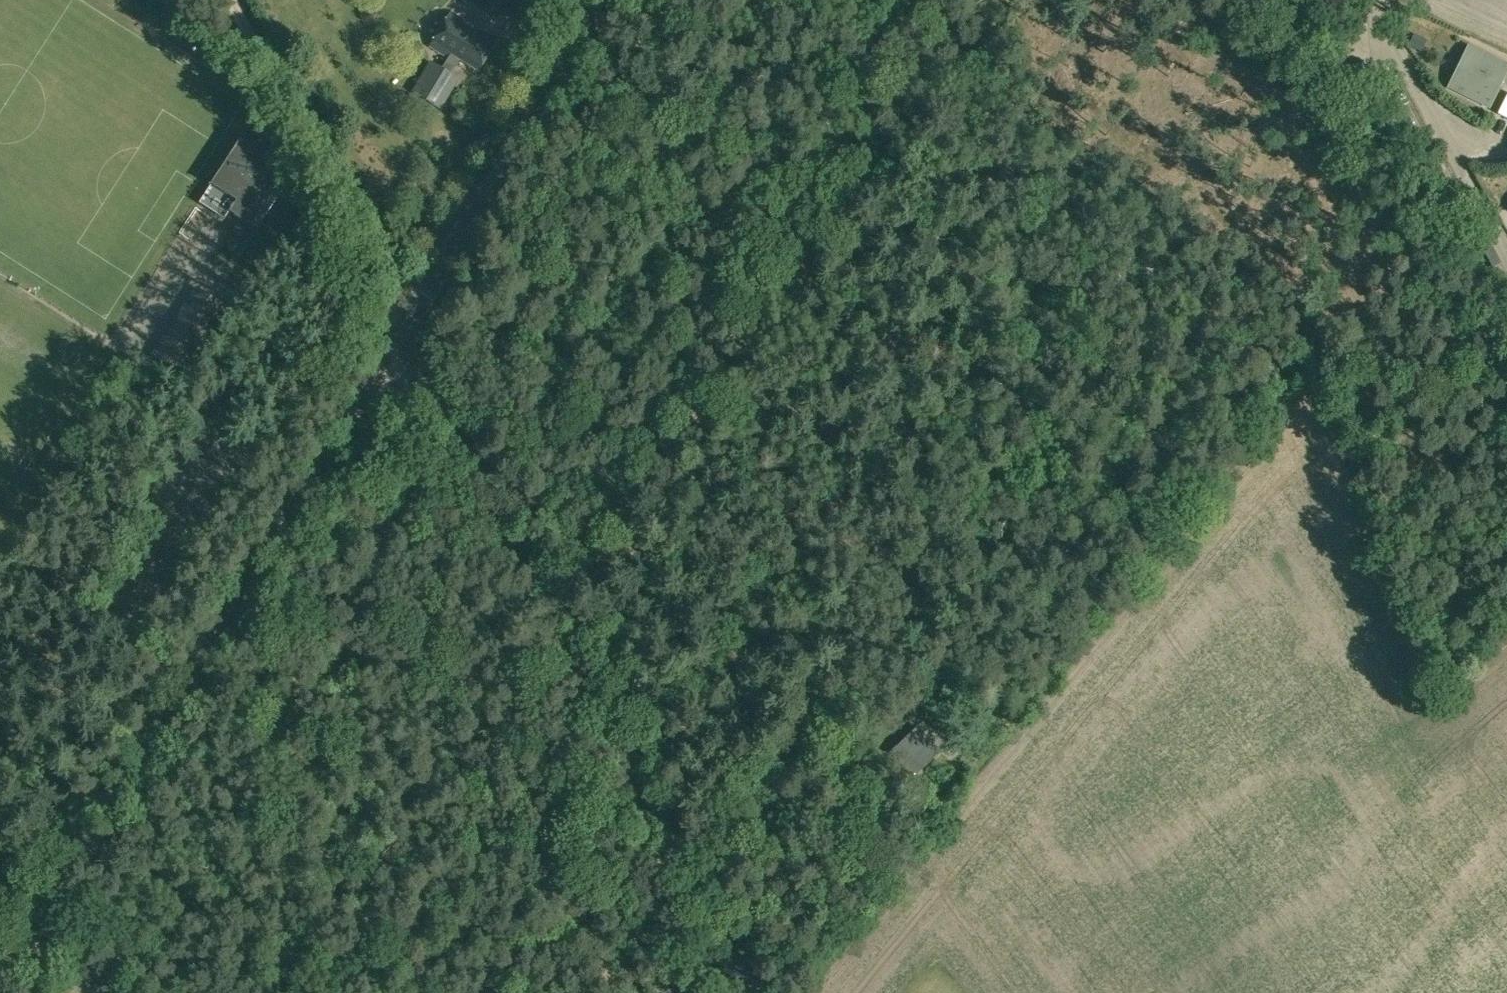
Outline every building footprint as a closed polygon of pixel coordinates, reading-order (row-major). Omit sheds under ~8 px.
[(439,108),(456,79),(450,76),(461,58),(478,69),(494,44),(480,36),(482,31),(451,12),(431,45),(449,56),(441,70),(429,62),(412,91),(439,108)] [(1414,33),(1408,45),(1419,51),(1425,39),(1414,33)] [(1491,110),(1506,75),(1506,63),(1468,44),(1447,88),(1491,110)] [(1498,113),(1506,117),(1506,95),(1498,113)] [(229,210),(257,229),(294,172),(240,138),(211,183),(236,199),(229,210)] [(232,231),(240,237),(245,229),(237,223),(232,231)] [(151,356),(181,374),(225,305),(195,286),(151,356)] [(890,753),(912,776),(941,749),(918,725),(890,753)]
